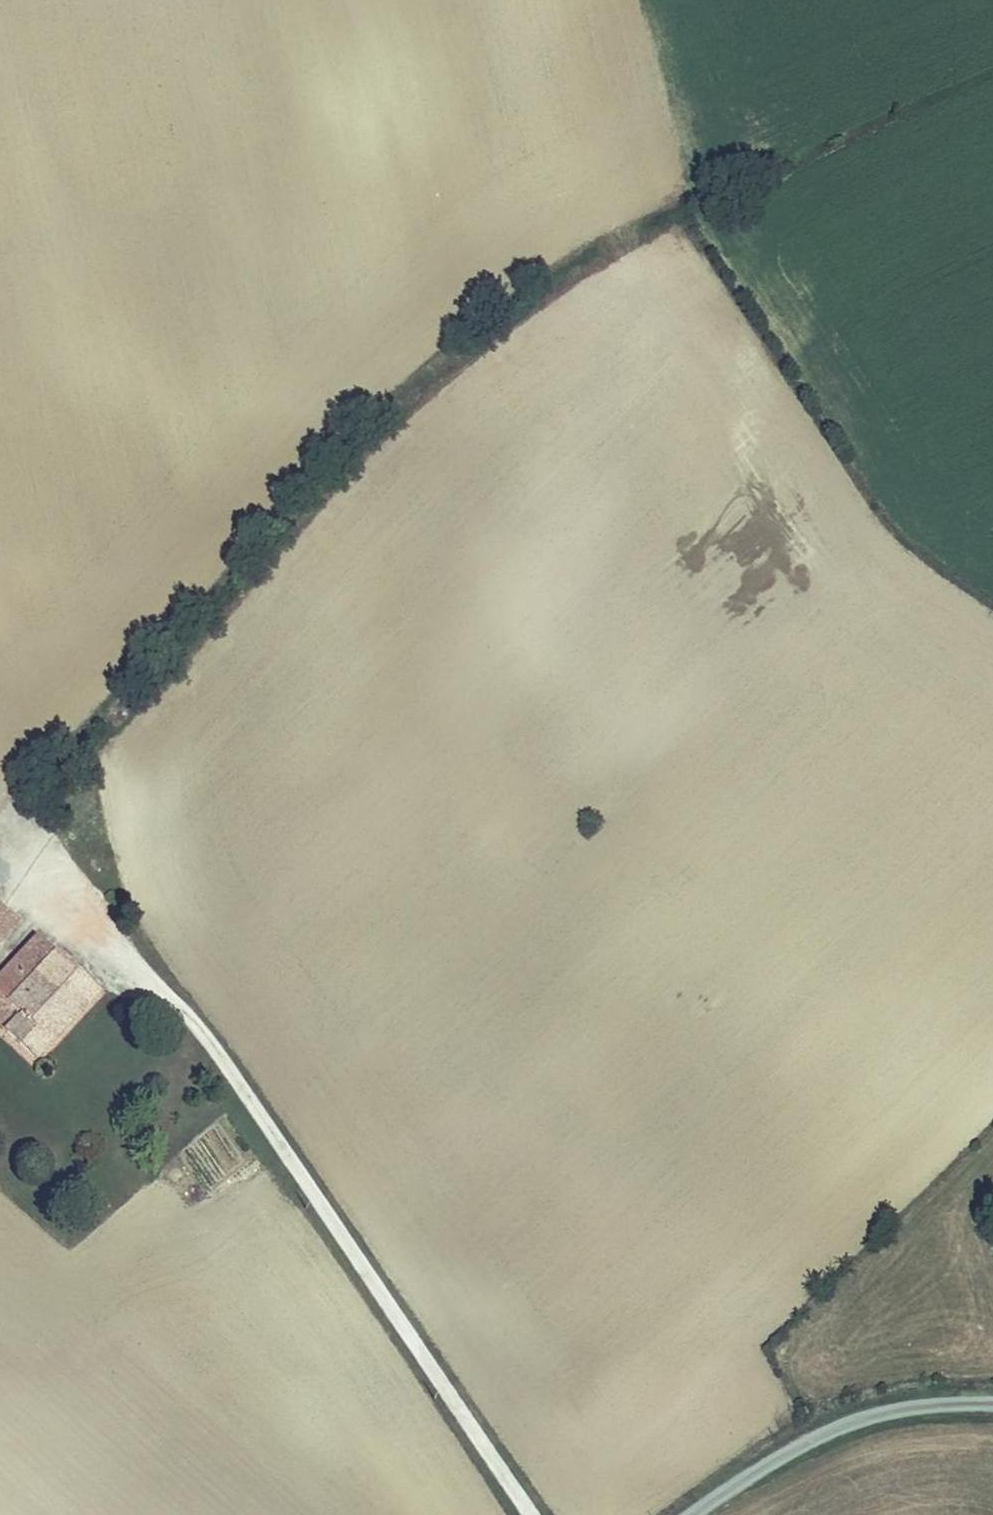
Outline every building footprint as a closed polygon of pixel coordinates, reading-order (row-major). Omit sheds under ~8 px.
[(20,960),(35,945),(0,911),(0,941),(20,960)] [(0,941),(0,981),(20,960),(0,941)] [(57,964),(8,1011),(38,1041),(20,1059),(44,1085),(111,1021),(57,964)]
